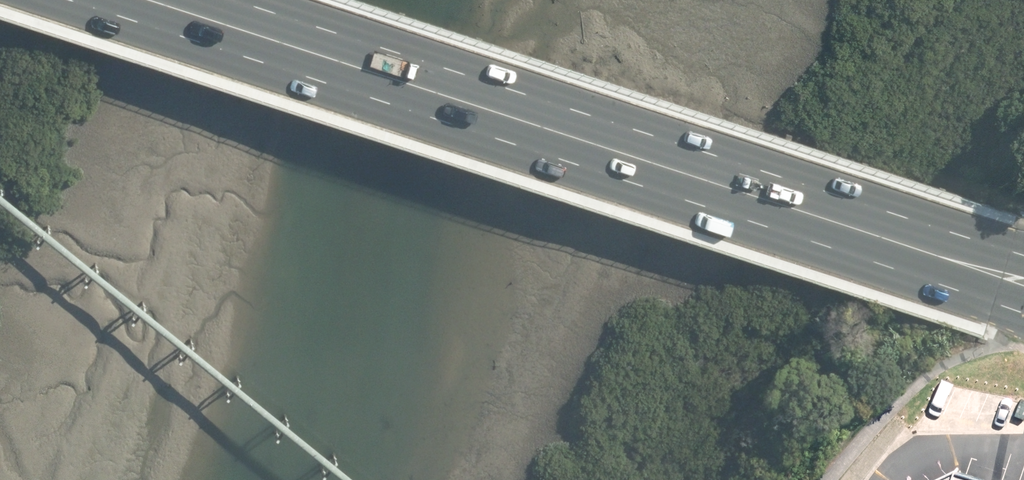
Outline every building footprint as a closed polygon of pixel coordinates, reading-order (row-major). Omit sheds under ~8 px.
[(967,471),(946,479),(994,479),(967,471)]
